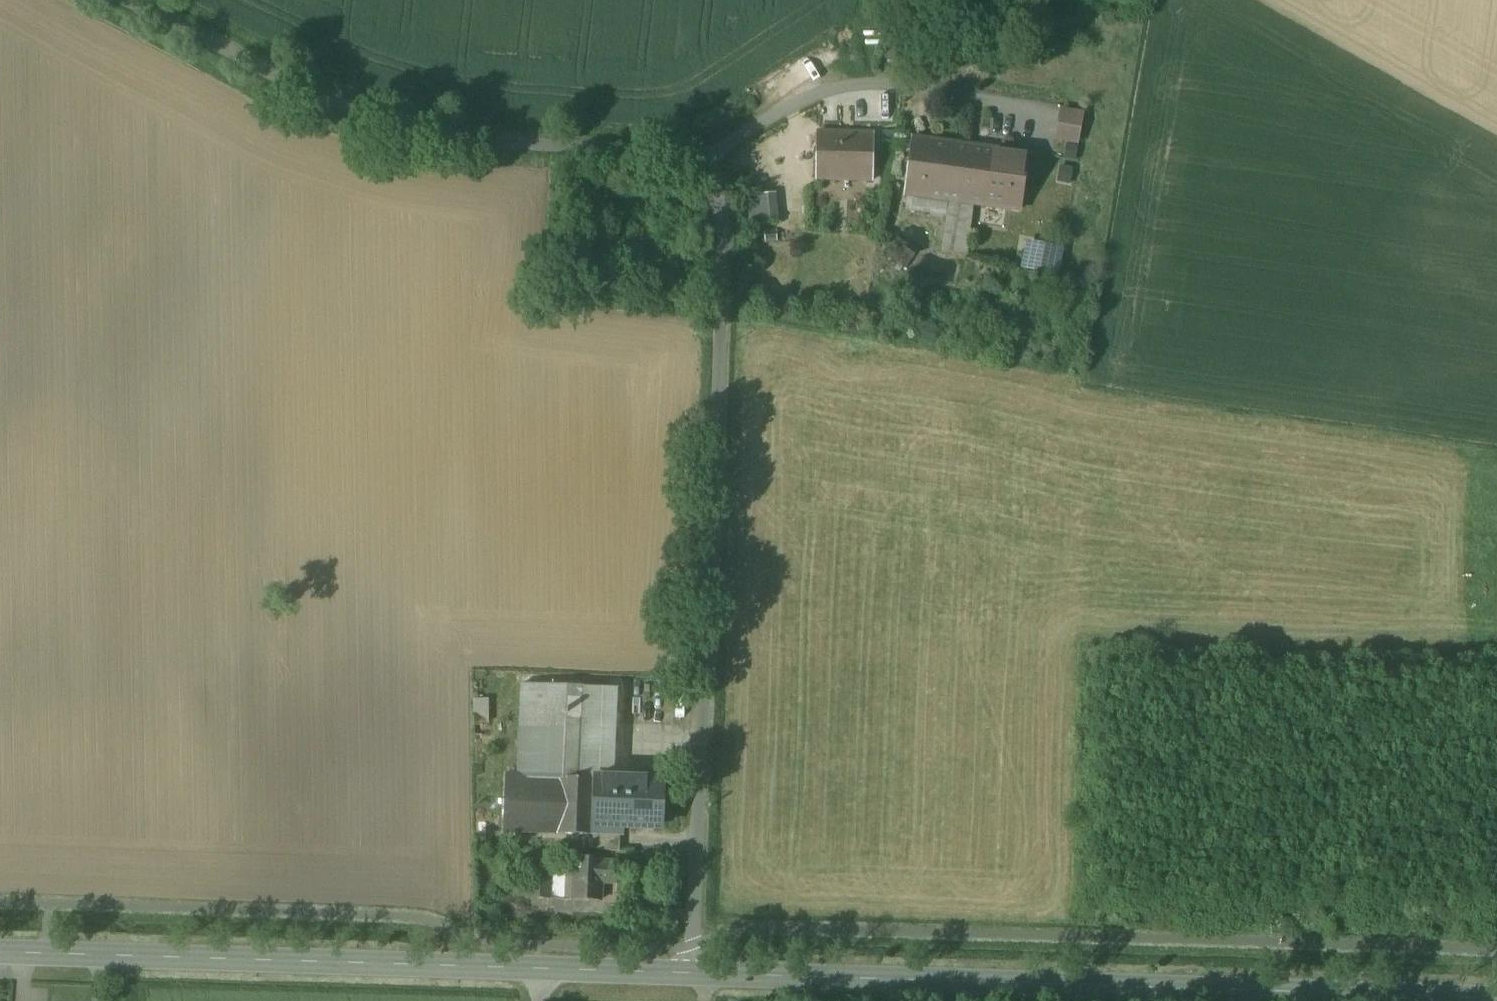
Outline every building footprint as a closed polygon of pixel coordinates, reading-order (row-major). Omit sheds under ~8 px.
[(1057,141),(1084,143),(1087,110),(1060,107),(1057,141)] [(874,134),(817,134),(816,180),(873,181),(874,134)] [(1027,154),(912,139),(904,195),(949,201),(973,205),(1019,211),(1027,154)] [(772,194),(750,196),(753,226),(775,223),(772,194)] [(973,205),(949,201),(942,251),(966,254),(973,205)] [(1062,248),(1030,241),(1024,269),(1056,276),(1062,248)] [(619,689),(522,686),(520,776),(510,776),(509,831),(592,833),(620,834),(620,824),(657,825),(658,780),(616,779),(619,689)] [(620,834),(592,833),(591,851),(619,853),(620,834)] [(601,858),(576,857),(573,898),(600,900),(601,880),(616,881),(617,862),(601,861),(601,858)] [(551,866),(532,865),(530,898),(549,899),(551,866)]
